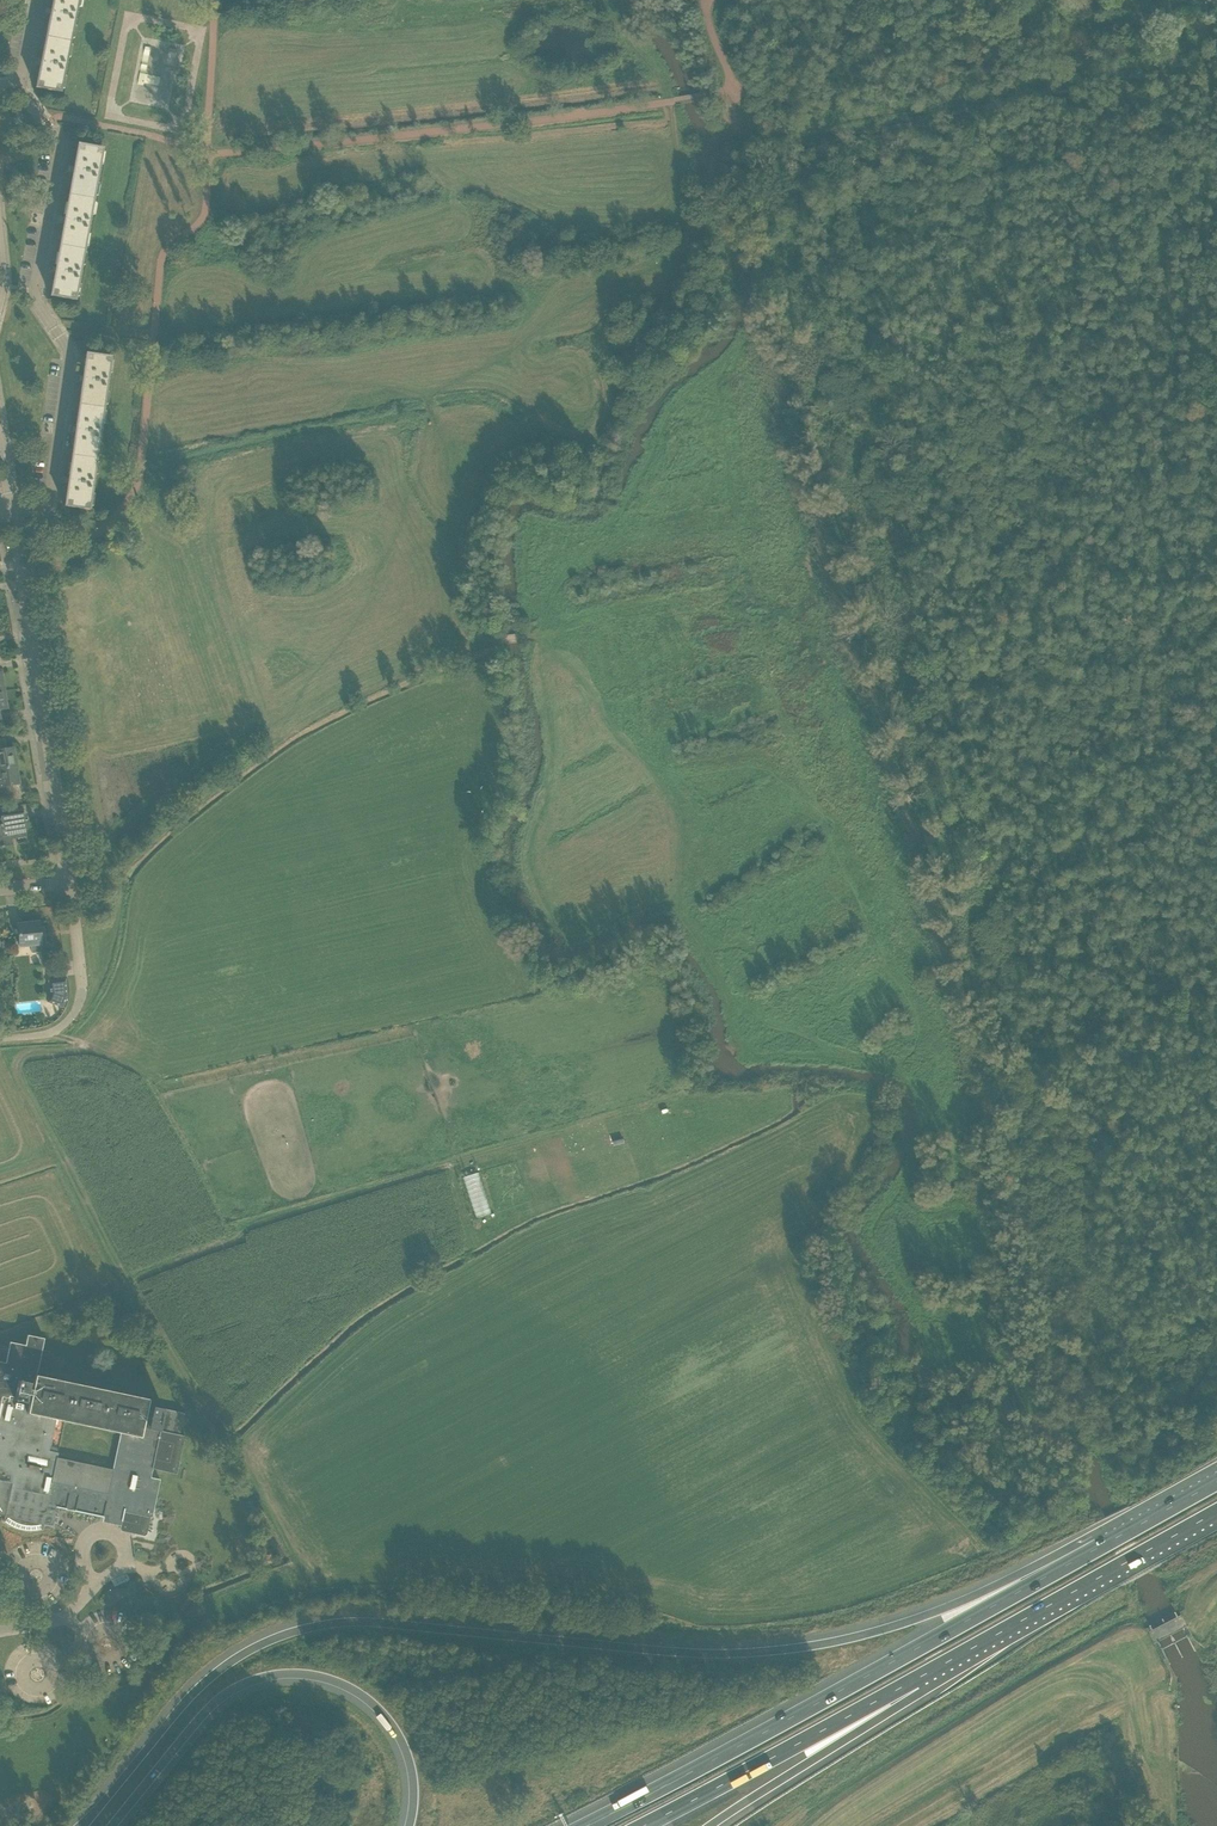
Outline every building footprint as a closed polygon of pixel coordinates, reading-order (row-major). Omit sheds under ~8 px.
[(45,37),(70,42),(78,0),(53,0),(51,9),(48,8),(47,14),(50,15),(45,37)] [(70,42),(45,37),(41,59),(38,58),(37,64),(40,65),(35,87),(60,92),(70,42)] [(72,172),(68,194),(93,199),(103,148),(78,144),(73,166),(70,166),(69,172),(72,172)] [(93,199),(68,194),(64,217),(61,216),(60,222),(63,223),(59,245),(84,249),(93,199)] [(84,249),(59,245),(55,267),(52,267),(51,272),(54,273),(50,295),(75,300),(84,249)] [(78,404),(104,407),(111,357),(86,353),(82,376),(79,375),(79,381),(82,381),(78,404)] [(74,432),(71,455),(96,458),(104,407),(78,404),(75,426),(72,426),(71,432),(74,432)] [(96,458),(71,455),(68,477),(65,477),(64,482),(67,483),(64,505),(89,509),(96,458)] [(16,765),(13,747),(4,749),(2,738),(0,739),(0,768),(16,765)] [(0,768),(0,797),(12,795),(10,785),(19,783),(16,765),(0,768)] [(0,817),(0,847),(1,846),(1,847),(4,847),(4,846),(13,845),(12,839),(26,836),(25,828),(26,827),(23,813),(0,816),(0,817)] [(39,927),(39,921),(17,923),(20,946),(31,945),(32,953),(40,952),(41,960),(51,958),(49,945),(47,942),(46,943),(45,936),(40,937),(40,933),(45,932),(44,926),(39,927)] [(47,1001),(63,1007),(67,996),(65,979),(48,981),(50,994),(47,1001)] [(8,1349),(0,1348),(0,1515),(5,1516),(3,1521),(5,1521),(9,1524),(14,1526),(19,1528),(25,1529),(30,1530),(36,1530),(41,1529),(42,1529),(44,1524),(53,1526),(53,1522),(56,1522),(57,1517),(55,1516),(56,1507),(101,1516),(121,1521),(120,1525),(119,1528),(121,1531),(128,1532),(143,1535),(146,1534),(149,1517),(152,1517),(160,1479),(151,1477),(153,1468),(177,1474),(185,1435),(180,1434),(184,1412),(152,1406),(151,1409),(146,1408),(148,1398),(47,1377),(52,1355),(49,1351),(42,1349),(44,1338),(27,1334),(25,1345),(9,1341),(8,1349)]
